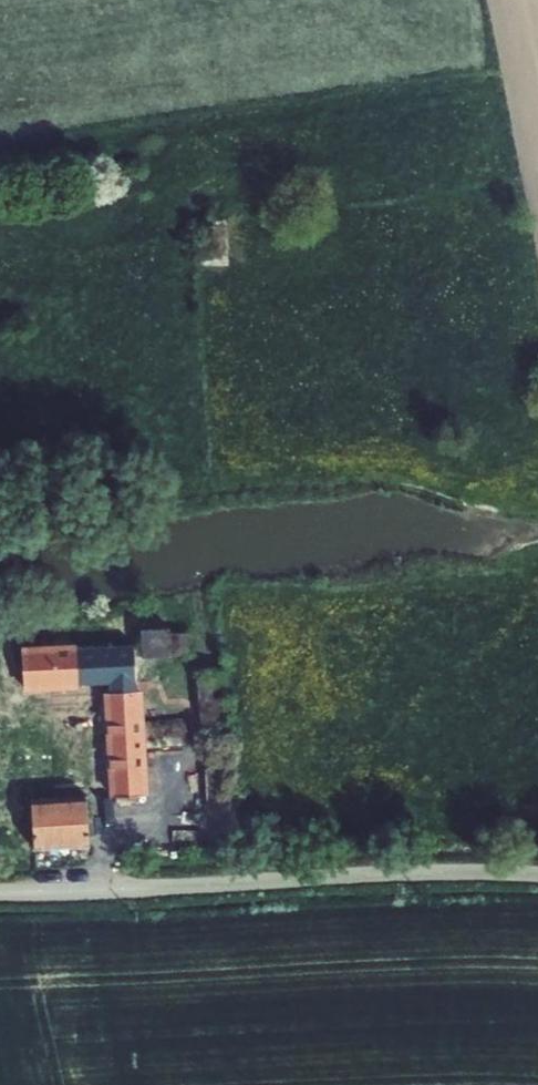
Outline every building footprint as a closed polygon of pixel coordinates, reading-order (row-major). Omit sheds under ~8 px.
[(192,654),(193,628),(143,626),(142,653),(192,654)] [(33,663),(35,696),(95,692),(93,660),(33,663)] [(152,702),(122,702),(127,806),(156,804),(152,702)] [(99,806),(41,807),(44,856),(101,855),(99,806)]
